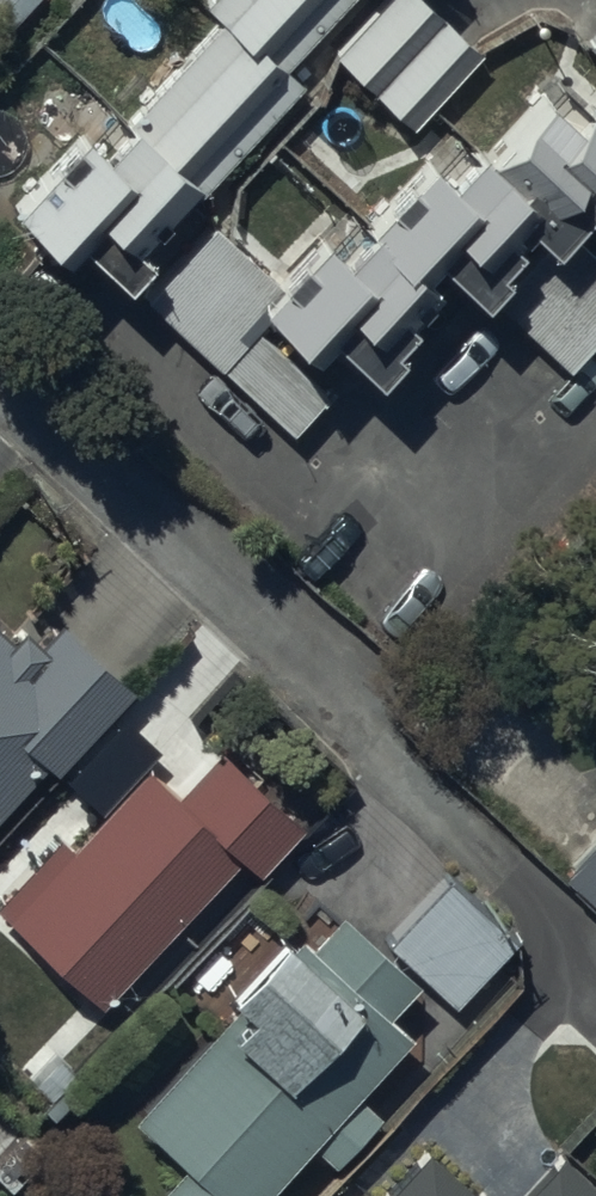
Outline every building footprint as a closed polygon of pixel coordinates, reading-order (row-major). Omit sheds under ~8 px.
[(202,8),(224,30),(132,125),(113,106),(6,216),(72,279),(87,263),(130,304),(156,277),(143,265),(309,95),(288,74),(360,0),(209,0),(202,8)] [(420,0),(391,0),(338,58),(418,132),(485,57),(420,0)] [(555,81),(482,158),(460,137),(437,161),(430,155),(364,225),(356,218),(330,246),(327,243),(257,317),(315,371),(338,347),(382,389),(402,368),(394,361),(412,341),(408,337),(439,304),(419,285),(439,263),(478,299),(504,271),(493,264),(530,222),(550,243),(593,197),(595,201),(595,119),(555,81)] [(496,305),(565,369),(595,335),(595,258),(567,230),(496,305)] [(49,768),(59,778),(134,697),(60,629),(40,651),(23,636),(13,647),(0,635),(0,821),(49,768)] [(159,757),(124,725),(67,786),(102,818),(159,757)] [(223,756),(182,801),(150,773),(74,857),(58,843),(0,908),(0,916),(108,1012),(241,864),(262,882),(307,832),(223,756)] [(563,878),(595,909),(595,842),(563,878)] [(519,944),(451,881),(389,947),(457,1010),(519,944)] [(340,921),(311,952),(300,941),(289,953),(280,945),(225,1005),(236,1015),(134,1126),(190,1177),(173,1195),(268,1195),(314,1145),(339,1168),(380,1122),(358,1102),(412,1043),(389,1022),(417,991),(340,921)] [(435,1160),(396,1195),(469,1195),(435,1160)] [(564,1166),(536,1195),(595,1195),(564,1166)]
